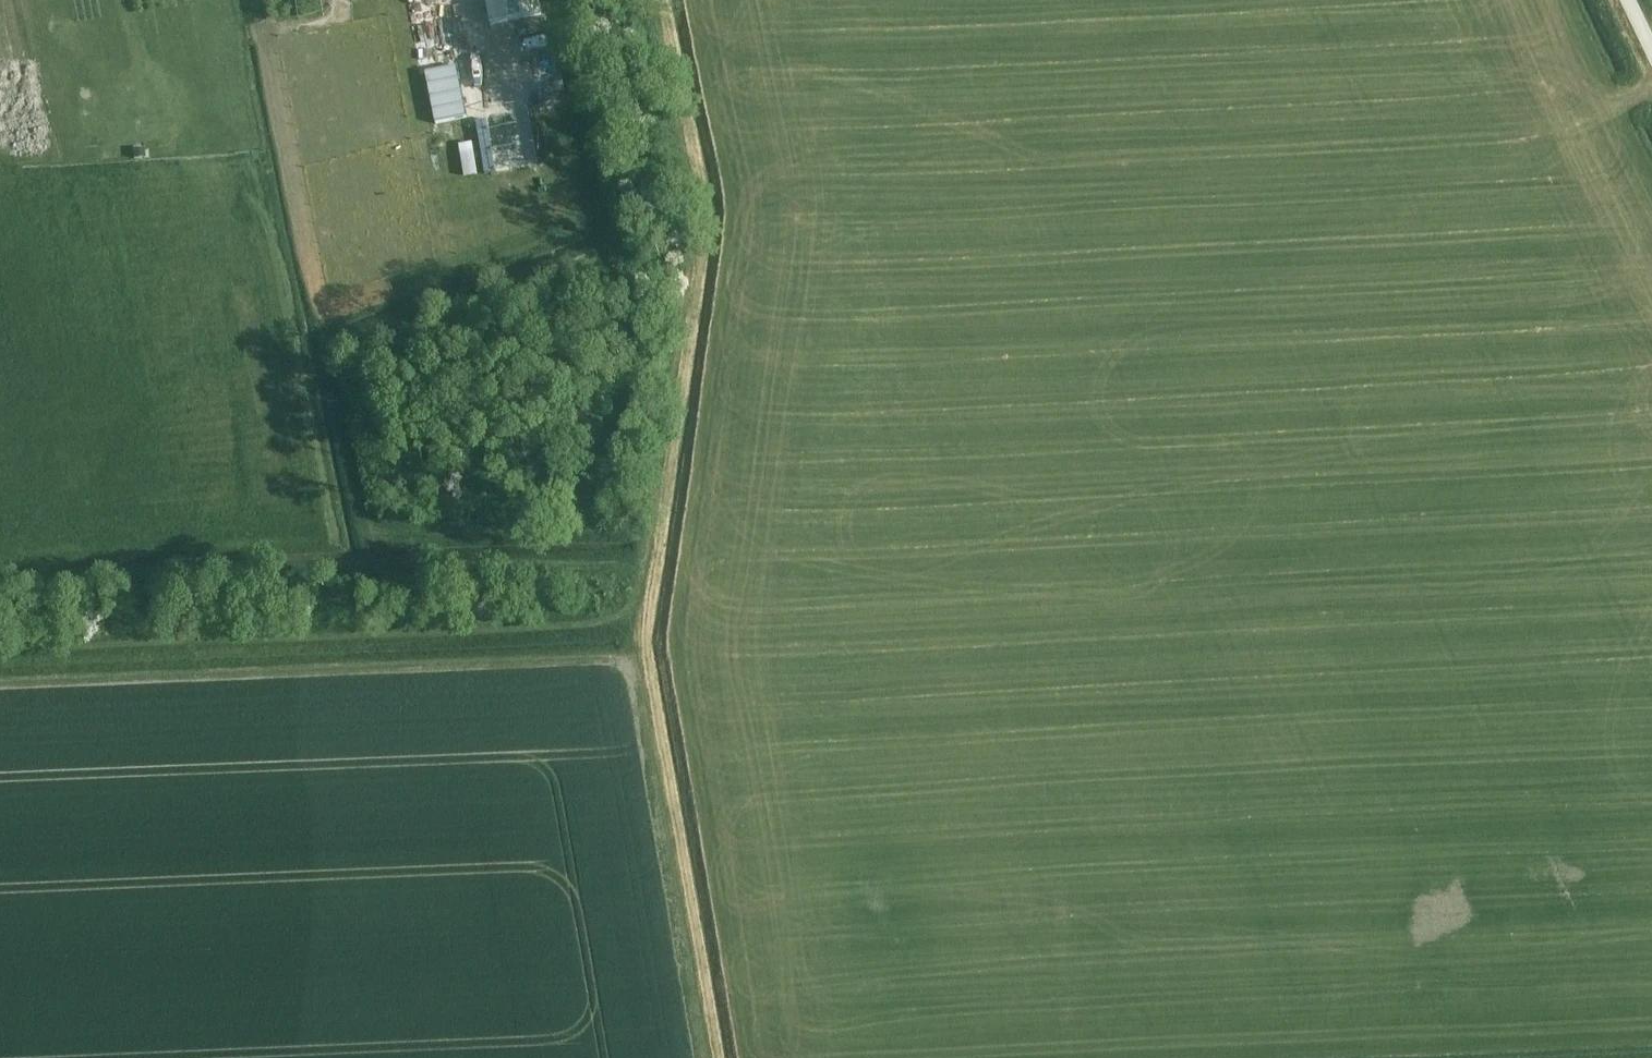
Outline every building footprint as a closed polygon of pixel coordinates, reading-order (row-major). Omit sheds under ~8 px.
[(424,61),(449,57),(445,34),(439,35),(433,0),(414,0),(424,61)] [(458,67),(426,73),(436,124),(469,117),(458,67)] [(134,150),(134,160),(145,160),(145,150),(134,150)]
